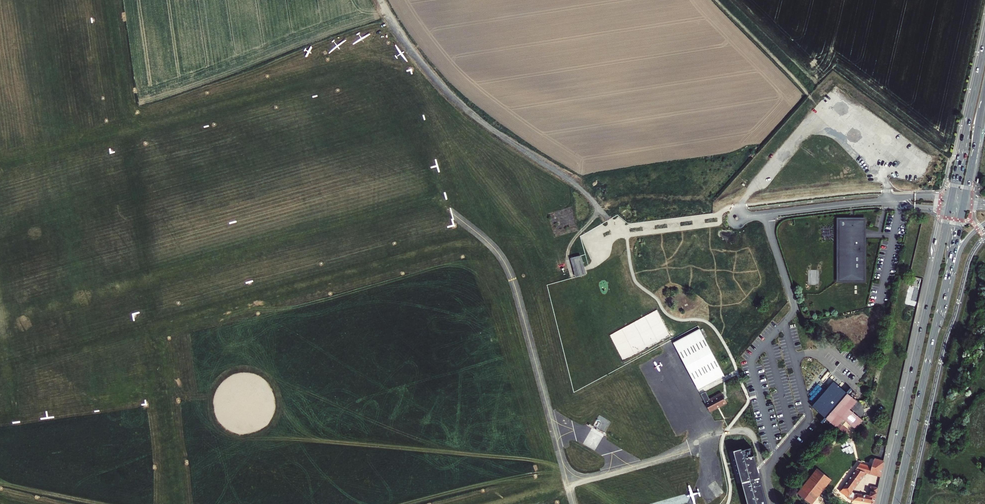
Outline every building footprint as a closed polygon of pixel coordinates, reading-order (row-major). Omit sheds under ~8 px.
[(866,218),(837,218),(837,283),(866,282),(866,233),(866,218)] [(595,230),(581,235),(583,239),(597,234),(595,230)] [(581,256),(570,258),(576,277),(586,274),(581,256)] [(725,376),(699,329),(674,343),(699,389),(725,376)] [(849,409),(856,401),(848,394),(852,390),(850,388),(847,392),(834,381),(812,406),(825,418),(821,422),(823,424),(826,420),(838,430),(846,421),(855,430),(863,422),(849,409)] [(701,394),(710,412),(718,407),(727,403),(722,393),(721,393),(720,392),(718,393),(719,394),(710,399),(706,392),(701,394)] [(592,429),(589,433),(593,435),(593,436),(600,440),(603,434),(592,429)] [(795,445),(787,455),(792,459),(800,449),(795,445)] [(733,451),(747,503),(767,503),(758,472),(752,448),(742,450),(741,449),(733,451)] [(884,462),(883,462),(872,459),(870,466),(855,462),(839,490),(838,491),(848,497),(863,472),(880,476),(881,476),(884,462)] [(819,469),(799,493),(813,503),(833,480),(819,469)] [(855,499),(874,503),(875,497),(870,496),(856,493),(855,499)]
